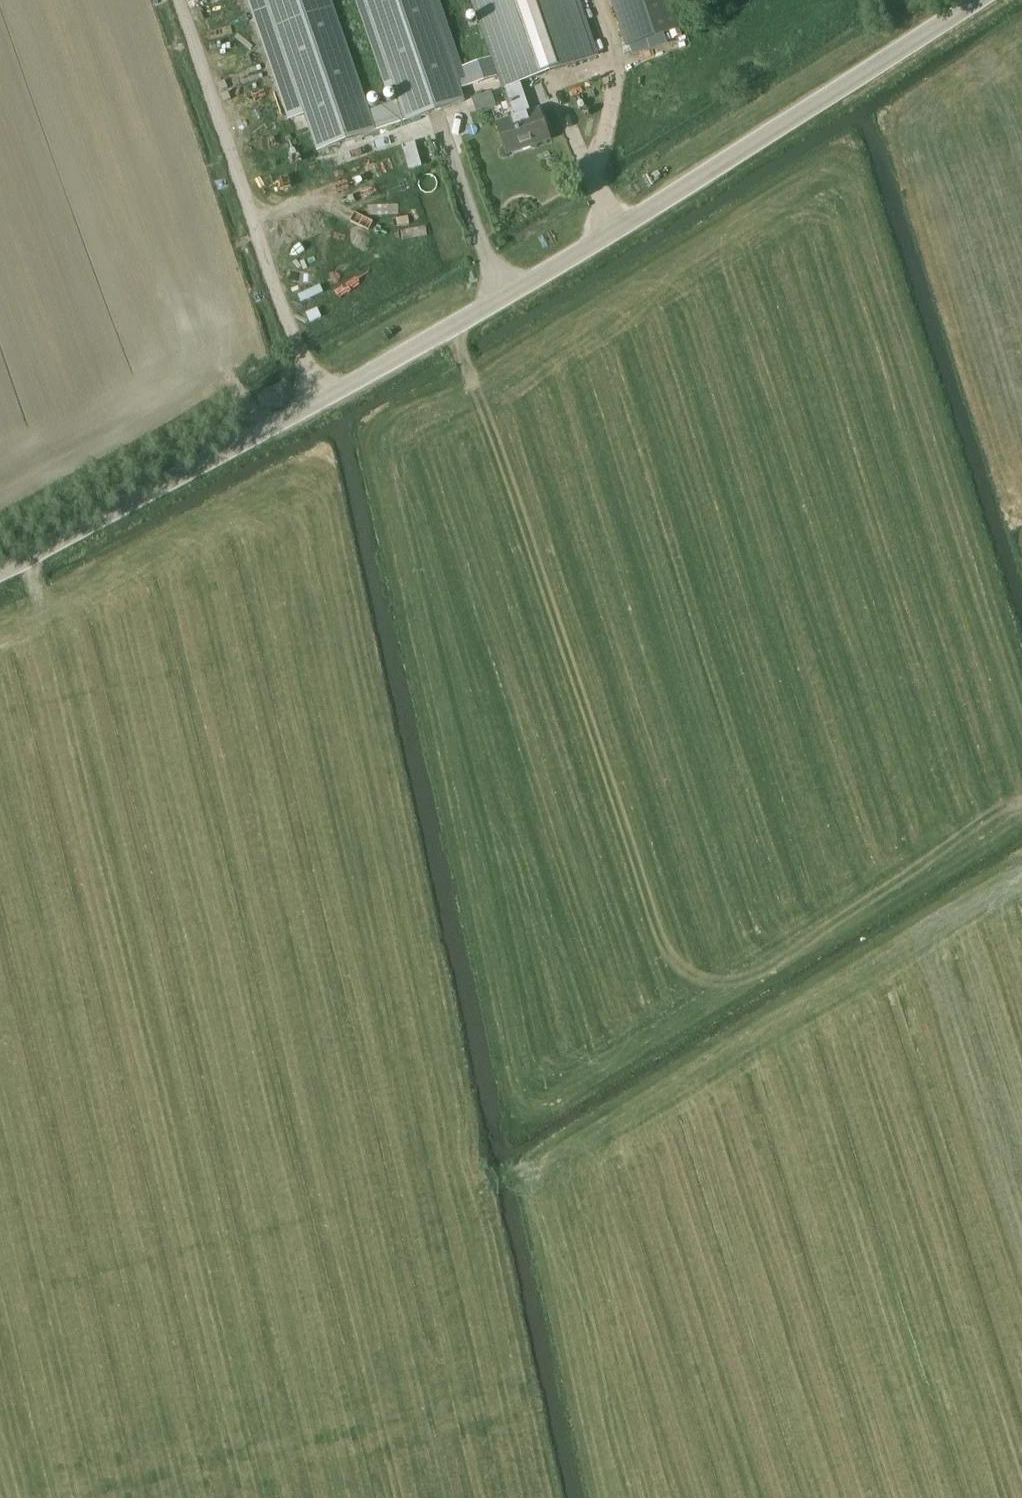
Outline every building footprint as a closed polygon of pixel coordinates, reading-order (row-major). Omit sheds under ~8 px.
[(318,152),(465,102),(430,0),(365,0),(400,103),(370,113),(331,0),(247,0),(289,122),(305,116),(318,152)] [(579,0),(472,0),(502,90),(505,89),(515,119),(497,125),(507,155),(550,140),(540,110),(530,113),(520,84),(599,57),(579,0)] [(675,0),(612,0),(627,46),(684,26),(675,0)] [(402,146),(410,170),(427,164),(419,141),(402,146)]
